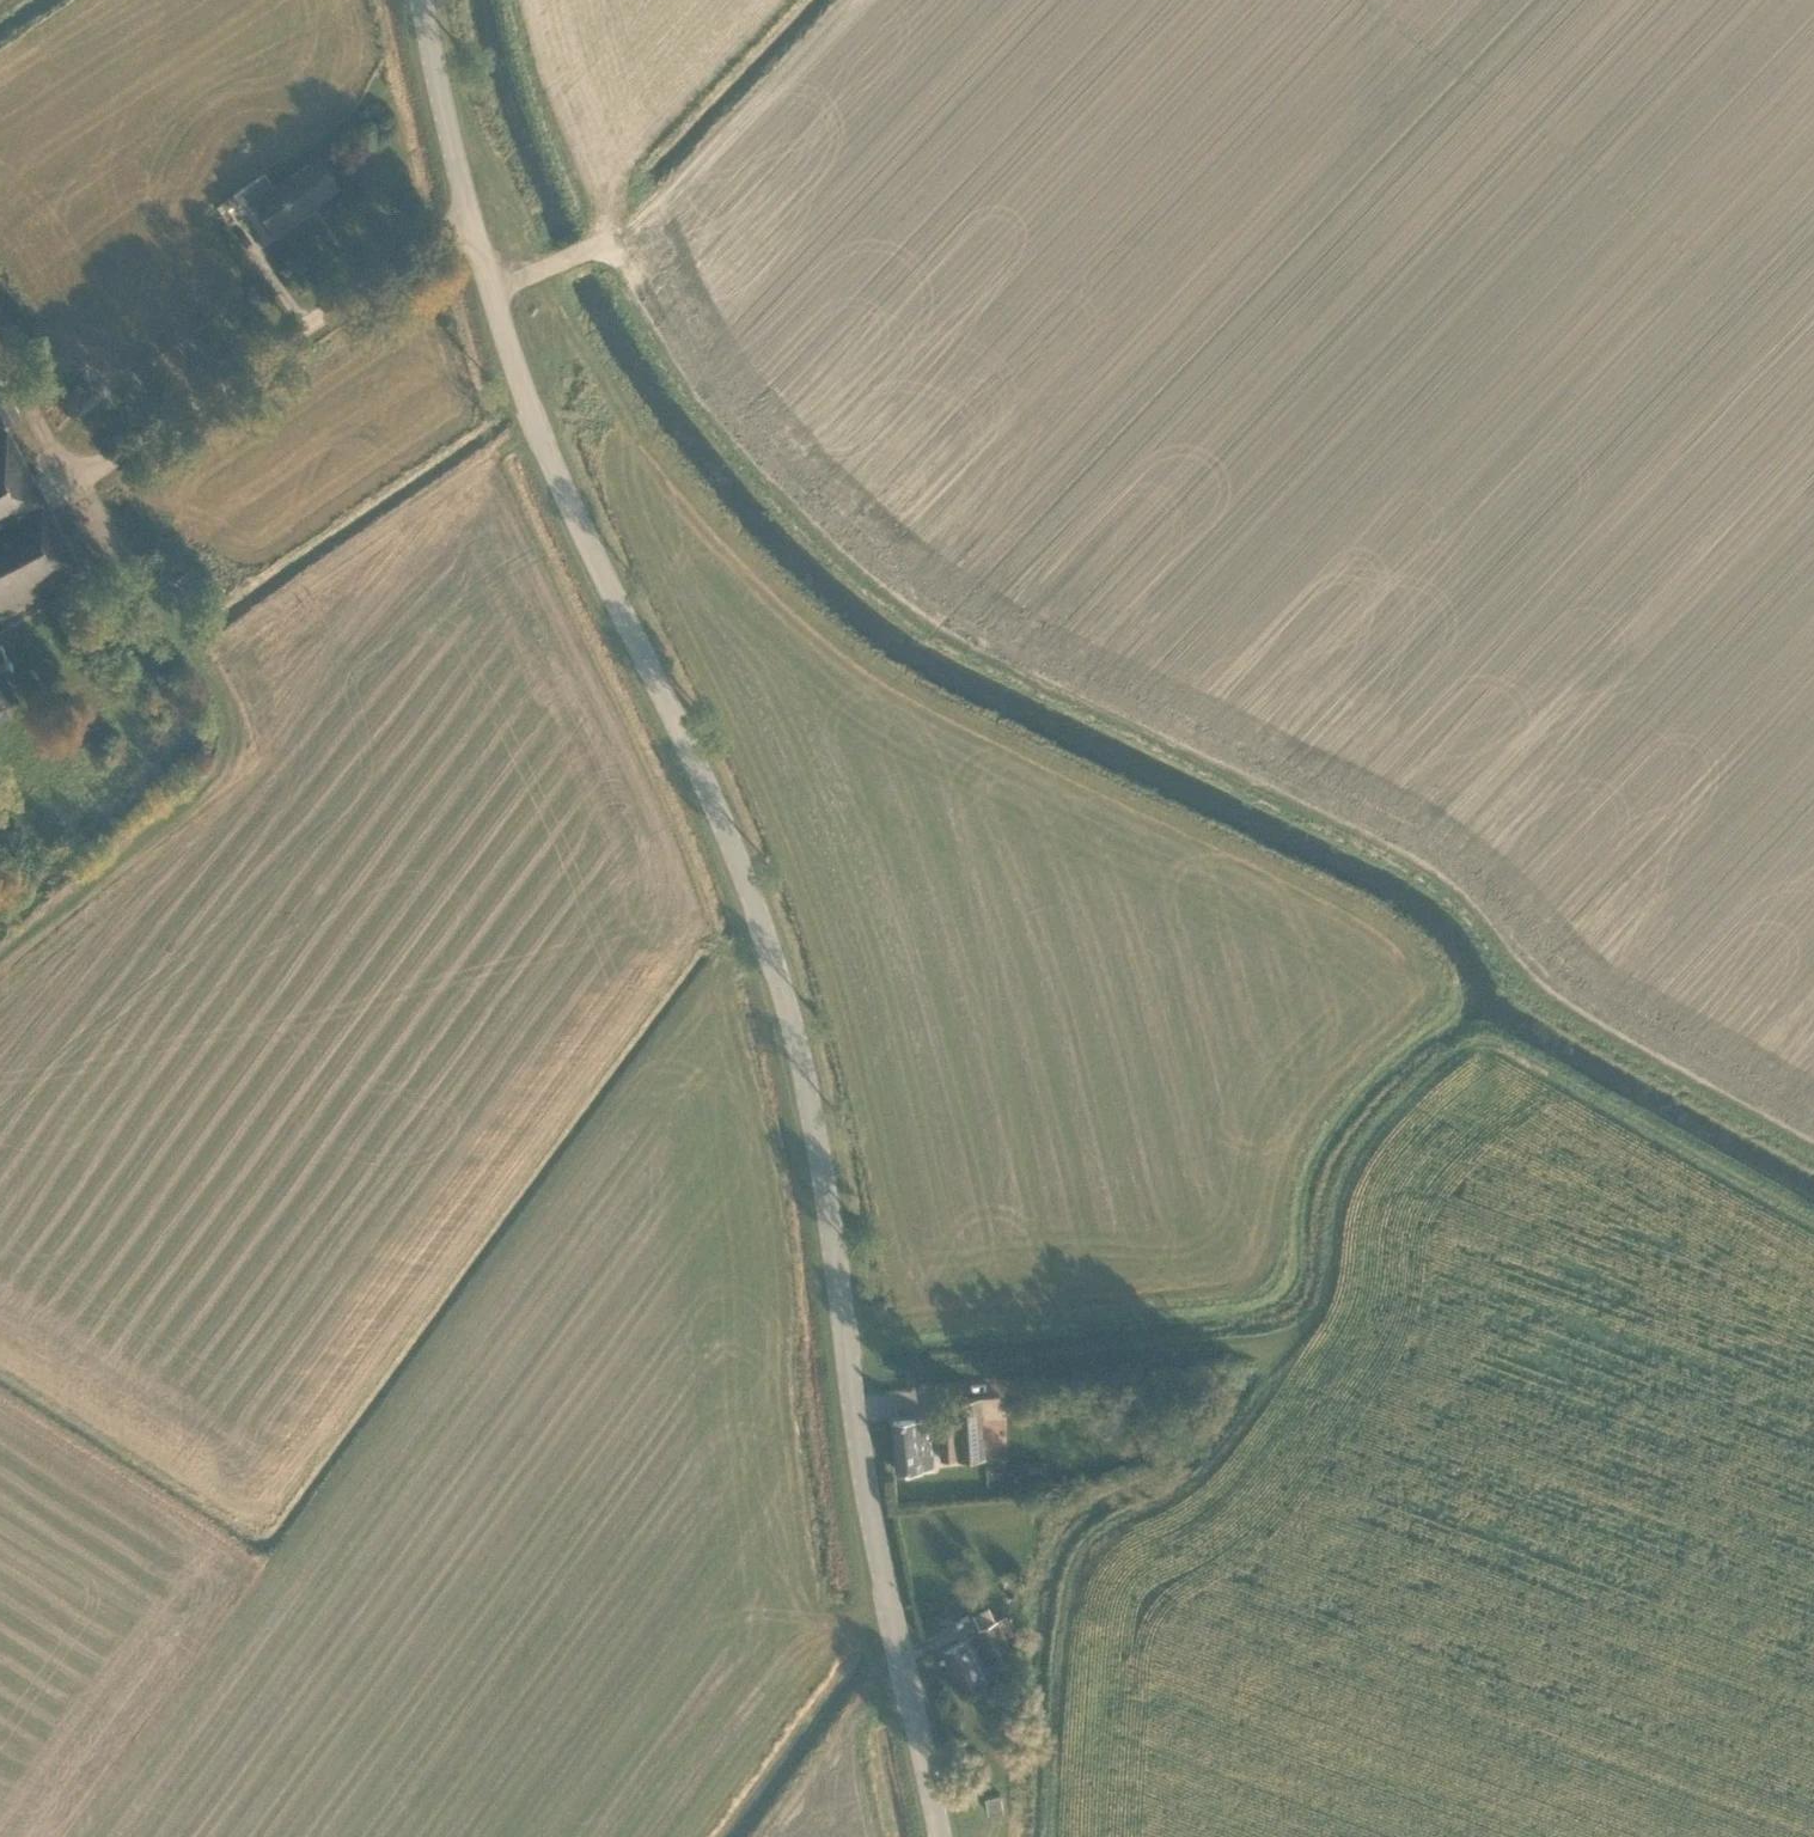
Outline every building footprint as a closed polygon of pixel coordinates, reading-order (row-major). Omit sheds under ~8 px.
[(338,183),(319,155),(274,185),(265,170),(234,191),(244,206),(254,199),(275,230),(308,208),(306,205),(338,183)] [(8,391),(0,396),(0,412),(1,413),(0,413),(0,618),(86,572),(5,421),(20,413),(8,391)] [(10,711),(4,699),(17,692),(3,667),(13,662),(1,641),(0,642),(0,717),(10,711)] [(983,1436),(981,1394),(956,1396),(958,1422),(940,1423),(940,1426),(931,1427),(930,1416),(894,1419),(898,1469),(934,1466),(931,1434),(940,1433),(943,1457),(959,1456),(959,1457),(986,1455),(985,1436),(983,1436)] [(992,1652),(1009,1644),(1005,1634),(1015,1629),(1007,1613),(980,1626),(992,1652)] [(994,1671),(975,1631),(943,1647),(962,1686),(994,1671)] [(1004,1808),(1001,1791),(986,1795),(990,1811),(1004,1808)]
